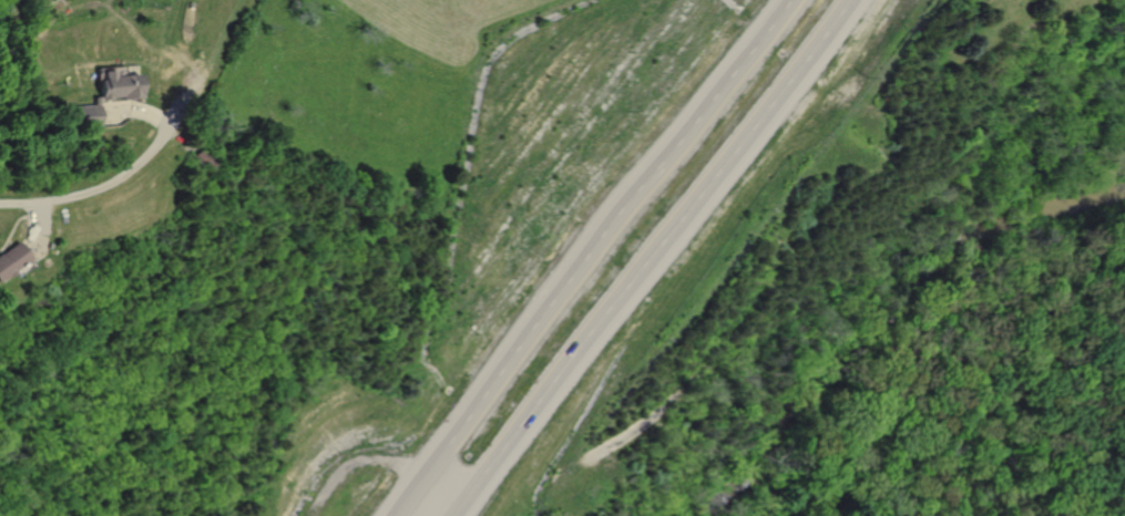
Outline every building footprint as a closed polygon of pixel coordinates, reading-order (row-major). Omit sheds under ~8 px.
[(139,94),(134,73),(121,76),(119,65),(93,71),(100,103),(139,94)] [(96,105),(75,105),(76,128),(97,127),(96,105)] [(10,243),(0,249),(0,274),(21,261),(10,243)]
